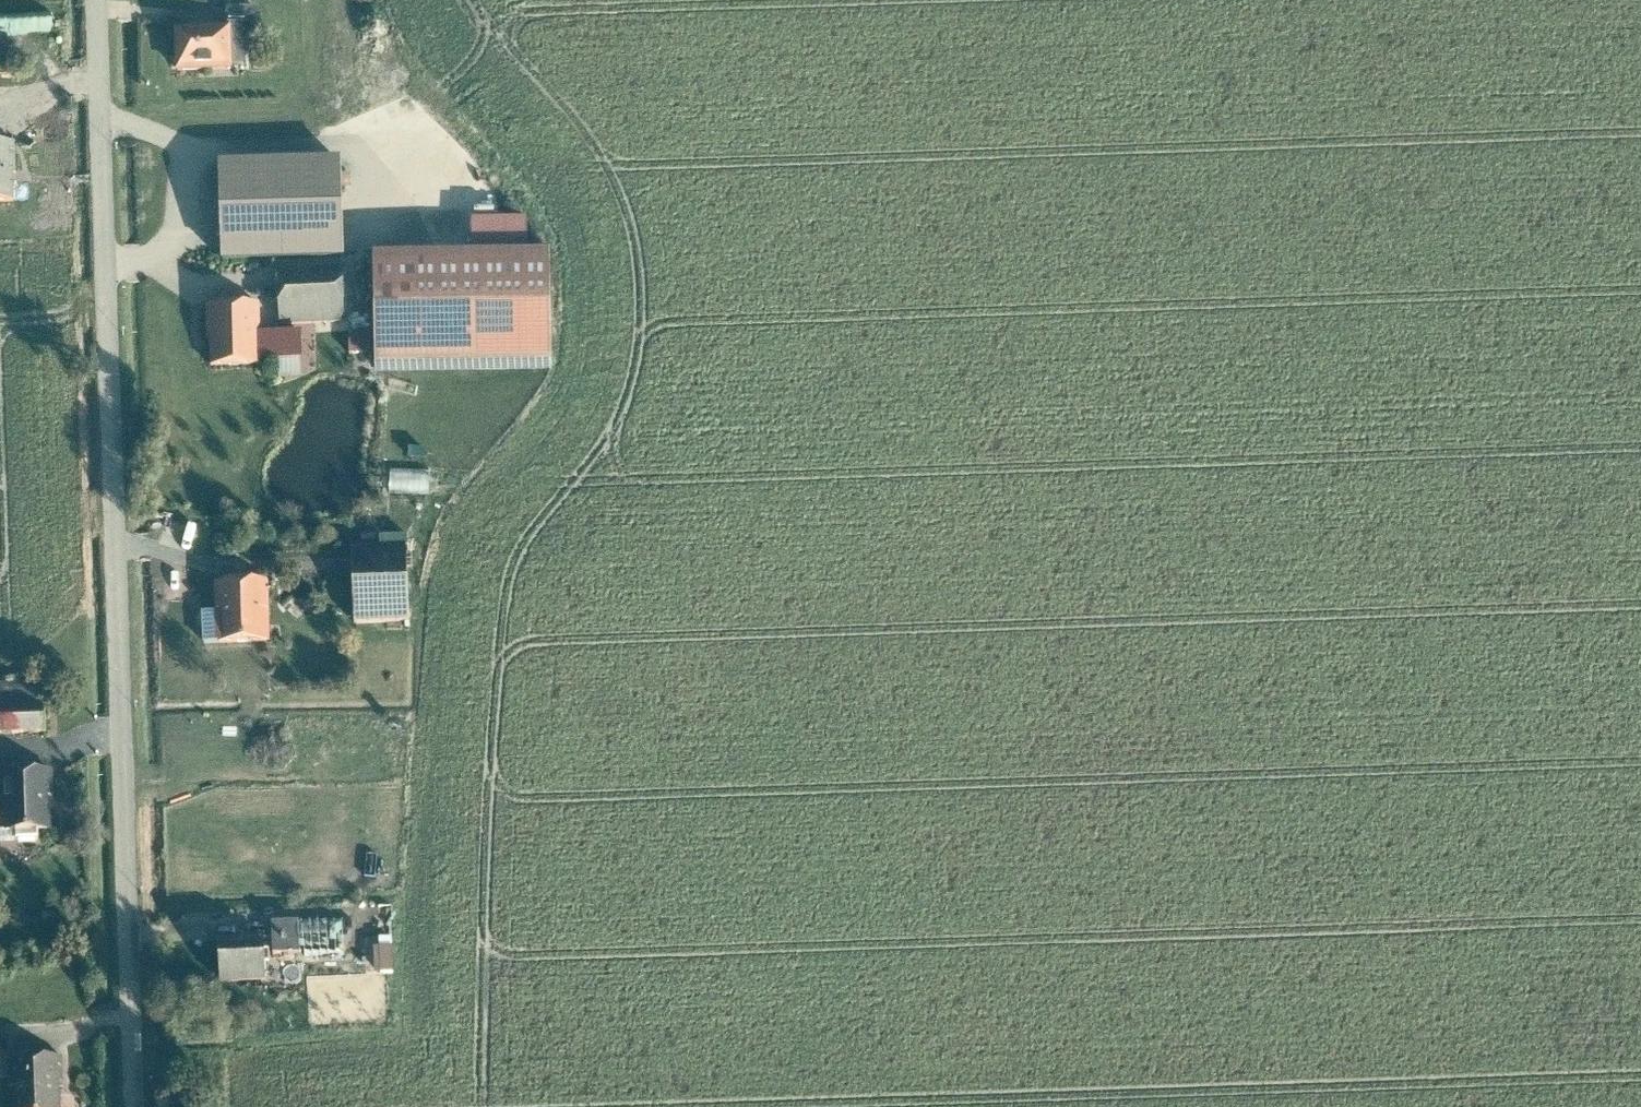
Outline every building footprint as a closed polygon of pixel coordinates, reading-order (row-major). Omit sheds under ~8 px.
[(226,30),(172,32),(174,76),(234,74),(233,29),(254,28),(253,12),(226,13),(226,30)] [(0,145),(0,200),(13,200),(12,145),(0,145)] [(278,252),(342,250),(340,165),(223,169),(225,254),(278,252)] [(473,256),(376,257),(377,376),(556,374),(555,255),(530,255),(530,220),(472,221),(473,256)] [(278,252),(281,327),(345,325),(342,250),(278,252)] [(209,307),(211,368),(260,367),(260,362),(260,335),(259,306),(209,307)] [(260,335),(260,362),(303,361),(302,334),(260,335)] [(353,354),(371,353),(370,335),(352,336),(353,354)] [(393,469),(393,493),(433,493),(433,469),(393,469)] [(354,551),(358,623),(407,621),(403,549),(354,551)] [(217,587),(219,644),(267,642),(265,585),(217,587)] [(40,734),(40,691),(0,691),(0,735),(40,734)] [(48,832),(47,774),(1,775),(2,833),(48,832)] [(360,918),(331,920),(333,948),(361,946),(360,918)] [(298,927),(274,927),(275,957),(298,956),(298,927)] [(265,941),(215,943),(217,987),(266,985),(265,941)] [(8,1042),(0,1042),(0,1057),(8,1056),(8,1042)] [(59,1062),(13,1061),(13,1106),(59,1106),(59,1062)]
